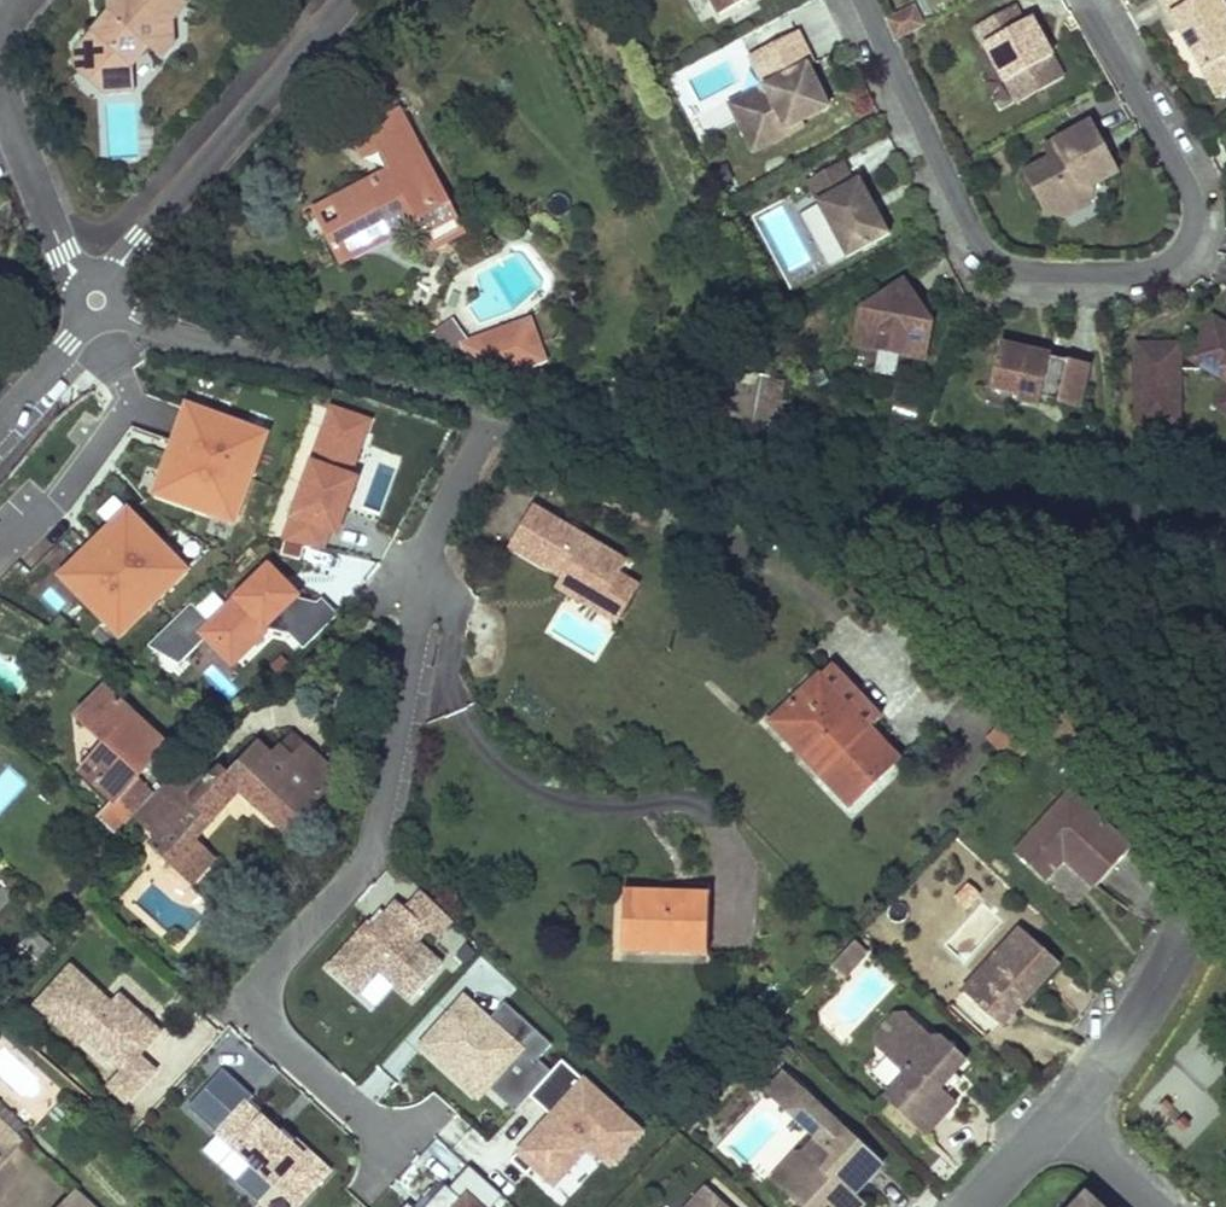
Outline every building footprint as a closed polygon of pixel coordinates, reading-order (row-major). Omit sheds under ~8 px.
[(73,51),(90,68),(101,67),(102,91),(134,90),(132,65),(149,47),(161,60),(174,45),(173,20),(187,4),(182,0),(110,0),(110,11),(106,14),(106,22),(98,31),(90,32),(73,51)] [(721,17),(751,0),(712,0),(721,17)] [(1224,0),(1165,0),(1182,30),(1187,28),(1194,40),(1189,43),(1194,50),(1206,71),(1225,60),(1225,4),(1224,0)] [(1018,7),(979,28),(1020,105),(1067,79),(1045,38),(1035,19),(1026,24),(1018,7)] [(925,30),(916,10),(891,22),(900,41),(925,30)] [(1182,30),(1189,43),(1194,40),(1187,28),(1182,30)] [(749,57),(763,85),(727,102),(752,154),(793,135),(791,130),(806,122),(833,109),(812,67),(817,65),(801,32),(749,57)] [(73,51),(72,66),(102,91),(101,67),(90,68),(73,51)] [(400,106),(348,133),(362,160),(379,152),(388,169),(311,209),(341,265),(417,226),(431,252),(467,233),(400,106)] [(791,130),(793,135),(808,127),(806,122),(791,130)] [(1100,147),(1106,143),(1095,123),(1047,149),(1053,160),(1027,174),(1047,212),(1069,219),(1091,206),(1097,187),(1122,173),(1112,153),(1105,156),(1100,147)] [(893,236),(880,212),(876,214),(872,206),(876,203),(872,196),(863,180),(858,183),(847,162),(809,183),(850,259),(893,236)] [(880,212),(876,203),(872,206),(876,214),(880,212)] [(927,360),(934,324),(922,306),(907,283),(866,311),(859,347),(927,360)] [(469,340),(453,318),(431,333),(444,352),(520,374),(550,363),(532,317),(469,340)] [(1182,353),(1182,347),(1142,346),(1141,425),(1182,426),(1182,370),(1204,370),(1206,366),(1225,378),(1225,325),(1217,320),(1197,353),(1182,353)] [(1079,416),(1090,374),(1033,360),(1002,352),(992,394),(1020,401),(1018,408),(1039,413),(1041,407),(1079,416)] [(270,430),(182,396),(147,487),(235,521),(270,430)] [(371,415),(330,403),(291,537),(332,549),(371,415)] [(184,563),(127,505),(59,572),(116,630),(184,563)] [(515,543),(567,579),(604,605),(622,579),(630,567),(541,505),(515,543)] [(300,596),(299,589),(267,557),(206,618),(189,597),(148,645),(180,658),(202,632),(229,659),(267,621),(293,631),(307,646),(338,612),(322,598),(300,596)] [(604,605),(567,579),(561,588),(620,629),(644,594),(622,579),(604,605)] [(834,669),(775,725),(823,775),(853,808),(902,762),(872,731),(884,719),(834,669)] [(76,718),(90,730),(106,747),(83,773),(116,803),(167,746),(135,717),(120,733),(102,717),(117,700),(102,688),(76,718)] [(117,700),(102,717),(120,733),(135,717),(117,700)] [(985,737),(1013,764),(1034,742),(1005,715),(985,737)] [(295,742),(285,752),(297,763),(306,753),(295,742)] [(157,838),(153,843),(177,867),(198,845),(201,842),(197,838),(242,792),(288,837),(327,797),(329,775),(306,753),(297,763),(285,752),(276,761),(261,747),(230,777),(222,769),(212,779),(208,776),(178,806),(163,791),(137,817),(157,838)] [(178,806),(208,776),(179,774),(163,791),(178,806)] [(1063,794),(1008,852),(1035,876),(1056,854),(1089,885),(1112,861),(1123,849),(1063,794)] [(210,858),(198,845),(177,867),(189,879),(210,858)] [(623,891),(621,953),(638,954),(640,890),(623,891)] [(640,890),(638,954),(706,955),(708,892),(680,892),(680,897),(669,897),(668,892),(640,890)] [(360,999),(385,973),(412,999),(444,966),(420,942),(431,930),(440,938),(453,924),(422,894),(406,911),(401,907),(376,933),(371,928),(330,971),(360,999)] [(1019,927),(960,990),(1000,1026),(1032,992),(1058,964),(1019,927)] [(868,954),(856,943),(831,969),(843,980),(868,954)] [(161,1034),(152,1026),(166,1011),(125,975),(104,998),(73,970),(38,1008),(111,1074),(103,1082),(128,1105),(157,1073),(140,1058),(161,1034)] [(504,1001),(490,1018),(461,991),(413,1043),(475,1101),(490,1085),(492,1087),(512,1103),(543,1065),(536,1059),(552,1040),(504,1001)] [(899,1022),(885,1036),(888,1054),(900,1065),(901,1076),(882,1098),(924,1137),(956,1102),(945,1093),(939,1087),(953,1071),(966,1058),(943,1037),(932,1036),(916,1021),(899,1022)] [(530,1097),(553,1118),(513,1161),(528,1175),(536,1167),(556,1185),(591,1147),(611,1165),(641,1133),(563,1061),(530,1097)] [(253,1167),(238,1183),(260,1204),(275,1187),(297,1206),(299,1206),(330,1173),(252,1101),(255,1098),(225,1070),(190,1109),(253,1167)] [(961,1077),(953,1071),(939,1087),(945,1093),(961,1077)] [(880,1163),(782,1074),(768,1089),(786,1106),(781,1111),(813,1140),(801,1153),(800,1167),(776,1193),(790,1206),(839,1206),(849,1196),(880,1163)] [(786,1106),(768,1089),(763,1095),(781,1111),(786,1106)] [(10,1147),(0,1137),(0,1158),(10,1147)] [(456,1176),(466,1163),(439,1144),(429,1157),(456,1176)] [(797,1150),(766,1184),(776,1193),(800,1167),(801,1153),(797,1150)] [(504,1196),(470,1166),(449,1189),(439,1180),(414,1206),(494,1206),(504,1196)] [(686,1206),(725,1206),(704,1188),(686,1206)] [(849,1196),(839,1206),(860,1206),(849,1196)] [(55,1206),(74,1206),(63,1197),(55,1206)]
